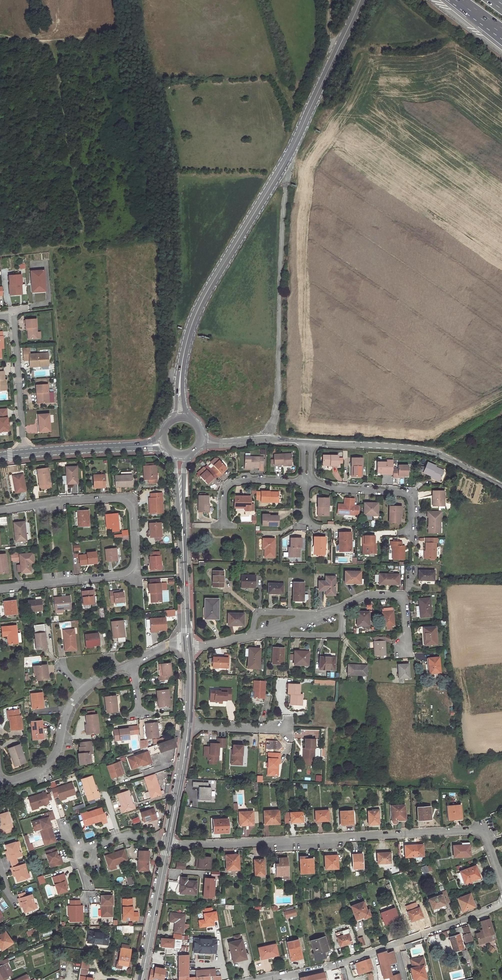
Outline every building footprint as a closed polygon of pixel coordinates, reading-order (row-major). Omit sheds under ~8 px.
[(30,272),(31,284),(33,284),(33,290),(44,289),(43,271),(30,272)] [(8,276),(9,286),(8,286),(9,296),(19,295),(18,286),(20,285),(21,285),(20,275),(8,276)] [(31,293),(45,292),(44,289),(33,290),(33,284),(31,284),(31,293)] [(26,330),(27,339),(31,339),(31,341),(36,340),(36,339),(36,334),(35,320),(24,321),(25,330),(26,330)] [(29,369),(37,368),(37,367),(48,366),(47,355),(28,356),(28,350),(22,350),(23,362),(29,362),(29,369)] [(38,395),(38,405),(48,404),(53,404),(52,393),(47,394),(47,386),(35,387),(36,395),(38,395)] [(39,426),(39,433),(49,433),(48,416),(37,416),(38,426),(39,426)] [(293,454),(275,456),(276,460),(273,460),(274,466),(276,465),(276,466),(285,465),(294,464),(293,454)] [(338,456),(323,456),(323,466),(338,466),(338,463),(338,458),(338,456)] [(254,468),(261,469),(260,472),(264,472),(265,466),(265,458),(247,458),(246,468),(254,468)] [(363,458),(352,458),(352,466),(353,466),(353,477),(362,477),(363,458)] [(216,468),(213,471),(217,476),(218,477),(221,474),(220,473),(226,468),(219,460),(213,465),(216,468)] [(392,469),(392,460),(386,460),(386,462),(376,462),(376,472),(381,472),(386,472),(386,473),(392,473),(392,469)] [(435,466),(427,462),(423,472),(431,475),(440,479),(443,471),(435,467),(435,466)] [(407,465),(397,465),(397,469),(392,469),(392,473),(392,477),(398,477),(398,475),(402,475),(407,475),(407,465)] [(157,484),(156,466),(143,466),(144,481),(149,480),(149,485),(157,484)] [(197,473),(200,476),(206,470),(204,467),(197,473)] [(50,488),(48,468),(37,470),(39,486),(40,486),(40,490),(50,488)] [(76,484),(75,468),(65,468),(65,475),(67,475),(67,485),(76,484)] [(206,470),(200,476),(207,484),(213,478),(214,479),(217,476),(213,471),(212,470),(209,473),(206,470)] [(132,487),(132,473),(121,473),(121,477),(115,477),(115,486),(122,486),(122,487),(132,487)] [(23,475),(14,477),(17,493),(26,491),(23,475)] [(104,475),(92,476),(92,487),(104,487),(104,475)] [(444,506),(444,492),(433,491),(432,506),(444,506)] [(261,502),(279,502),(279,493),(270,493),(270,492),(261,492),(261,499),(261,502)] [(161,493),(151,494),(151,499),(152,513),(163,513),(161,493)] [(208,496),(198,496),(198,512),(208,512),(208,496)] [(250,497),(234,497),(235,508),(245,508),(245,511),(251,511),(250,497)] [(327,498),(316,499),(316,507),(318,507),(318,516),(327,516),(327,498)] [(355,499),(347,499),(346,505),(344,505),(339,505),(338,514),(354,515),(354,506),(355,499)] [(378,504),(364,504),(364,516),(378,516),(378,504)] [(399,508),(389,507),(389,523),(399,523),(399,515),(399,508)] [(88,511),(77,511),(78,527),(89,526),(88,511)] [(428,517),(428,533),(438,533),(438,522),(440,522),(440,518),(441,518),(441,512),(427,511),(427,517),(428,517)] [(117,514),(106,515),(107,528),(112,528),(118,527),(117,514)] [(279,516),(269,516),(269,517),(262,517),(262,526),(279,526),(279,516)] [(25,522),(14,523),(16,541),(26,540),(25,522)] [(160,523),(149,523),(150,537),(155,537),(161,536),(160,523)] [(350,551),(350,533),(338,533),(338,544),(340,544),(340,551),(350,551)] [(375,536),(363,536),(364,545),(366,545),(366,554),(376,554),(376,544),(375,544),(375,536)] [(325,537),(314,537),(313,545),(316,545),(316,554),(317,554),(323,554),(325,554),(325,537)] [(274,539),(263,539),(263,546),(265,546),(265,549),(265,558),(274,558),(274,539)] [(301,539),(290,539),(290,548),(288,548),(288,553),(290,553),(290,558),(300,558),(300,551),(299,551),(299,548),(301,548),(301,539)] [(438,539),(430,539),(430,543),(426,543),(426,551),(426,559),(436,559),(436,543),(438,543),(438,539)] [(401,542),(391,541),(390,546),(392,546),(393,546),(393,549),(393,560),(404,560),(404,545),(401,545),(401,542)] [(116,548),(105,550),(106,562),(117,560),(116,548)] [(20,561),(21,565),(22,572),(22,573),(31,572),(30,563),(33,563),(32,553),(20,555),(18,555),(18,554),(11,554),(12,562),(20,561)] [(87,564),(96,563),(95,553),(86,554),(87,555),(79,556),(79,554),(75,554),(75,557),(79,557),(80,563),(87,562),(87,564)] [(149,557),(149,571),(160,571),(159,557),(149,557)] [(435,570),(420,570),(419,580),(435,580),(435,570)] [(223,571),(213,571),(213,588),(223,588),(223,571)] [(361,572),(345,571),(345,583),(360,583),(361,572)] [(398,575),(378,574),(378,582),(389,583),(389,584),(398,584),(398,575)] [(255,575),(241,575),(241,588),(255,588),(255,575)] [(335,578),(326,577),(326,582),(319,582),(319,590),(326,590),(325,595),(334,595),(335,578)] [(304,583),(294,582),(293,601),(303,601),(304,583)] [(161,591),(167,590),(166,583),(159,584),(150,584),(148,584),(149,593),(150,593),(151,593),(152,602),(162,602),(161,591)] [(284,584),(269,584),(268,594),(283,594),(284,584)] [(82,591),(80,591),(82,605),(93,604),(91,590),(90,590),(82,591)] [(117,591),(108,592),(109,601),(113,600),(113,603),(123,602),(122,592),(117,593),(117,591)] [(62,609),(71,608),(70,596),(66,596),(66,593),(62,594),(62,597),(53,598),(54,610),(55,610),(62,609)] [(430,598),(419,599),(420,617),(431,616),(430,598)] [(41,599),(27,601),(28,611),(42,610),(41,599)] [(218,599),(205,599),(205,618),(211,618),(211,619),(218,619),(218,599)] [(15,600),(4,601),(6,615),(17,614),(15,600)] [(393,607),(382,608),(383,625),(394,625),(393,607)] [(369,612),(358,611),(358,625),(369,625),(369,612)] [(243,612),(228,612),(228,622),(238,622),(238,624),(243,624),(243,612)] [(165,618),(150,619),(150,629),(158,629),(158,631),(166,630),(165,618)] [(111,622),(113,638),(117,638),(118,642),(123,641),(124,639),(123,626),(121,626),(120,621),(111,622)] [(8,636),(9,644),(18,644),(18,643),(21,643),(20,634),(17,634),(16,627),(2,628),(3,637),(8,636)] [(434,627),(422,628),(421,628),(420,628),(419,628),(418,629),(418,630),(419,632),(420,632),(421,633),(422,632),(423,645),(436,644),(434,627)] [(75,651),(73,630),(64,631),(65,644),(64,644),(65,652),(75,651)] [(46,649),(44,633),(34,634),(36,644),(37,644),(38,650),(46,649)] [(99,645),(98,633),(84,635),(85,645),(92,644),(92,645),(99,645)] [(385,638),(374,639),(375,656),(386,655),(385,638)] [(285,647),(276,647),(276,654),(274,654),(274,662),(284,662),(285,647)] [(260,649),(249,648),(248,668),(259,669),(260,649)] [(309,651),(296,650),(295,663),(309,664),(309,651)] [(335,658),(320,657),(320,670),(334,670),(335,658)] [(211,668),(226,668),(227,663),(227,659),(227,658),(212,658),(211,668)] [(441,659),(428,660),(430,675),(442,674),(441,659)] [(170,663),(161,664),(162,676),(160,676),(158,677),(158,680),(171,679),(170,675),(171,675),(170,663)] [(408,664),(398,664),(398,678),(409,677),(408,664)] [(367,665),(348,665),(348,675),(366,675),(367,665)] [(46,666),(35,667),(37,676),(37,682),(48,680),(46,666)] [(253,690),(253,698),(263,698),(264,682),(253,681),(252,690),(253,690)] [(291,695),(291,697),(290,697),(290,705),(302,706),(302,695),(299,695),(300,685),(288,684),(287,694),(290,694),(291,695)] [(168,689),(157,690),(158,707),(169,706),(168,689)] [(219,701),(222,701),(226,701),(226,700),(230,700),(231,689),(219,689),(219,691),(215,691),(215,694),(210,694),(210,702),(214,702),(214,700),(219,701)] [(42,693),(31,694),(32,709),(42,708),(41,701),(43,701),(42,693)] [(114,696),(105,697),(106,713),(117,712),(116,703),(115,703),(114,696)] [(10,716),(12,729),(22,728),(20,715),(18,715),(17,709),(7,710),(8,716),(10,716)] [(99,733),(97,715),(85,716),(86,725),(87,725),(88,734),(99,733)] [(41,721),(31,722),(33,740),(43,739),(42,730),(42,726),(41,721)] [(157,723),(146,724),(147,739),(158,738),(157,723)] [(128,728),(129,735),(138,734),(137,726),(128,727),(128,728)] [(129,739),(129,735),(128,728),(123,729),(114,730),(115,741),(129,739)] [(148,751),(150,755),(176,746),(175,743),(176,742),(177,737),(147,748),(148,751)] [(225,747),(226,739),(217,738),(217,743),(210,743),(210,746),(208,746),(207,756),(207,760),(209,760),(216,760),(218,760),(219,747),(225,747)] [(306,748),(305,752),(303,752),(303,758),(314,759),(314,748),(315,749),(315,739),(305,739),(305,748),(306,748)] [(140,749),(147,747),(147,745),(148,745),(148,740),(139,740),(140,749)] [(19,744),(9,748),(15,765),(25,761),(19,744)] [(233,750),(233,754),(231,754),(231,762),(239,762),(239,756),(240,755),(242,755),(242,753),(242,746),(233,745),(233,750)] [(148,751),(127,758),(130,766),(136,764),(136,765),(141,764),(142,765),(142,766),(147,764),(146,762),(151,760),(150,755),(148,751)] [(88,753),(80,754),(79,754),(80,764),(89,763),(88,753)] [(268,753),(268,763),(267,767),(267,774),(276,775),(276,763),(278,763),(279,763),(280,753),(268,753)] [(231,764),(241,765),(242,755),(240,755),(239,756),(239,762),(231,762),(231,764)] [(121,761),(106,766),(111,777),(125,772),(121,761)] [(144,778),(151,799),(161,796),(154,774),(144,778)] [(81,779),(88,800),(99,796),(97,791),(96,792),(94,792),(92,785),(94,784),(91,776),(81,779)] [(65,797),(75,794),(71,783),(51,790),(53,797),(58,796),(59,798),(65,796),(65,797)] [(198,786),(198,799),(211,799),(211,787),(208,787),(208,783),(193,783),(193,786),(198,786)] [(117,795),(121,808),(127,806),(129,811),(135,809),(133,804),(132,804),(128,791),(117,795)] [(45,792),(27,798),(31,809),(38,806),(45,804),(46,806),(49,803),(45,792)] [(405,805),(391,805),(392,820),(392,821),(393,822),(394,822),(395,823),(396,822),(397,821),(397,820),(406,819),(405,805)] [(461,806),(448,806),(448,820),(454,820),(454,819),(461,818),(461,817),(461,806)] [(431,807),(418,807),(418,820),(423,820),(423,818),(431,818),(431,807)] [(93,823),(101,820),(102,824),(106,822),(103,812),(101,813),(100,808),(86,813),(86,812),(79,814),(82,820),(83,819),(84,820),(86,825),(91,823),(90,822),(93,821),(93,823)] [(148,820),(152,819),(153,820),(157,818),(154,808),(140,812),(143,821),(148,820)] [(278,810),(264,811),(264,823),(269,823),(269,824),(279,823),(278,810)] [(329,810),(315,811),(316,821),(329,821),(329,810)] [(352,810),(340,811),(340,824),(353,824),(352,810)] [(253,811),(239,812),(240,824),(246,824),(246,825),(254,825),(253,811)] [(378,811),(369,811),(369,818),(369,825),(379,824),(378,811)] [(12,827),(7,812),(0,814),(0,824),(0,825),(0,831),(2,830),(8,829),(12,827)] [(284,823),(306,822),(306,814),(304,815),(303,812),(284,813),(284,823)] [(41,828),(45,839),(53,837),(51,830),(52,830),(49,823),(48,823),(48,821),(49,821),(47,817),(33,821),(35,828),(41,826),(41,828)] [(229,819),(214,819),(214,833),(229,832),(229,819)] [(34,831),(41,828),(41,826),(35,828),(33,821),(31,822),(34,831)] [(16,846),(14,842),(5,845),(6,851),(8,854),(6,855),(8,860),(9,860),(15,858),(21,856),(18,845),(16,846)] [(422,842),(414,843),(414,845),(404,845),(404,857),(423,855),(422,842)] [(469,842),(452,842),(453,856),(469,856),(469,842)] [(59,859),(58,856),(56,851),(51,853),(50,849),(45,851),(50,867),(62,863),(61,859),(59,859)] [(124,849),(104,856),(108,865),(115,863),(115,864),(128,860),(124,849)] [(140,860),(140,868),(149,868),(149,851),(139,850),(138,860),(140,860)] [(390,852),(376,852),(376,863),(390,863),(390,852)] [(237,854),(226,854),(226,870),(238,869),(237,854)] [(361,854),(351,854),(352,868),(362,867),(361,854)] [(336,855),(324,856),(325,869),(336,868),(336,855)] [(211,857),(200,856),(199,860),(198,859),(197,864),(196,863),(196,867),(210,868),(211,857)] [(287,875),(285,858),(277,858),(277,866),(274,866),(275,876),(287,875)] [(306,858),(299,858),(300,873),(312,872),(312,859),(306,859),(306,858)] [(263,859),(253,859),(254,876),(264,875),(263,859)] [(138,870),(148,871),(149,868),(140,868),(140,860),(138,860),(138,870)] [(12,867),(10,868),(12,873),(14,873),(15,876),(16,882),(26,879),(25,875),(27,874),(23,863),(18,865),(12,867)] [(475,866),(459,871),(463,883),(479,877),(475,866)] [(65,886),(63,882),(65,881),(63,873),(52,877),(57,893),(66,890),(65,886)] [(186,878),(180,878),(180,889),(183,889),(183,894),(195,894),(196,882),(186,881),(186,878)] [(213,899),(214,879),(204,879),(203,898),(213,899)] [(446,891),(440,893),(441,895),(428,900),(432,910),(445,905),(444,904),(450,902),(446,891)] [(22,907),(23,912),(33,909),(32,905),(34,905),(31,894),(25,896),(19,898),(17,898),(19,904),(21,903),(22,907)] [(469,894),(457,899),(461,912),(467,910),(466,909),(474,906),(469,894)] [(109,908),(109,905),(111,905),(112,905),(112,896),(100,896),(100,910),(103,910),(103,917),(111,917),(111,908),(109,908)] [(131,913),(131,907),(130,907),(130,899),(121,899),(122,920),(137,920),(137,916),(132,916),(131,913)] [(70,906),(71,916),(69,916),(69,921),(82,921),(82,913),(81,913),(81,910),(82,910),(82,906),(79,906),(79,900),(70,900),(70,906)] [(363,901),(351,906),(355,918),(363,915),(364,917),(370,915),(368,909),(366,910),(363,901)] [(415,902),(405,906),(407,911),(406,912),(410,922),(422,917),(419,907),(417,908),(415,902)] [(395,909),(381,913),(384,921),(398,917),(395,909)] [(203,913),(204,919),(204,922),(213,921),(217,920),(216,911),(212,912),(203,913)] [(185,914),(170,913),(169,921),(175,922),(173,932),(183,933),(185,914)] [(483,932),(476,934),(479,944),(491,941),(491,939),(496,938),(495,933),(493,934),(489,919),(480,922),(483,932)] [(464,935),(470,933),(468,927),(462,929),(463,933),(464,935)] [(348,929),(336,933),(338,937),(337,938),(340,947),(351,943),(350,940),(352,940),(348,929)] [(0,934),(0,949),(1,950),(12,943),(4,931),(0,934)] [(109,934),(89,931),(88,942),(108,944),(109,934)] [(465,942),(472,940),(470,933),(464,935),(465,942)] [(459,934),(450,937),(454,951),(464,948),(459,934)] [(173,939),(160,938),(159,946),(173,947),(173,939)] [(217,939),(193,938),(192,952),(216,953),(217,939)] [(319,949),(325,947),(323,944),(325,943),(324,938),(309,942),(313,955),(320,953),(319,949)] [(241,939),(228,942),(230,951),(232,951),(234,959),(238,957),(239,960),(246,958),(241,939)] [(297,941),(286,944),(290,961),(301,959),(297,941)] [(275,944),(258,947),(259,956),(266,955),(267,957),(276,955),(275,944)] [(131,950),(121,949),(119,962),(117,962),(116,969),(123,970),(123,966),(129,967),(131,950)] [(393,951),(385,953),(386,956),(387,963),(388,965),(396,963),(393,951)] [(188,977),(188,955),(179,955),(179,977),(188,977)] [(387,963),(386,956),(378,958),(380,965),(387,963)] [(410,969),(413,979),(422,979),(426,979),(422,966),(424,966),(422,958),(410,961),(412,968),(410,969)] [(80,975),(88,976),(91,960),(83,959),(80,975)] [(354,964),(358,974),(367,971),(373,970),(369,959),(354,964)] [(8,978),(2,966),(5,964),(3,961),(0,962),(0,979),(5,979),(8,978)] [(387,963),(380,965),(383,979),(390,976),(388,965),(387,963)] [(155,969),(153,977),(162,979),(164,969),(163,968),(155,967),(155,969)] [(333,979),(342,979),(340,969),(333,970),(332,972),(333,979)]
